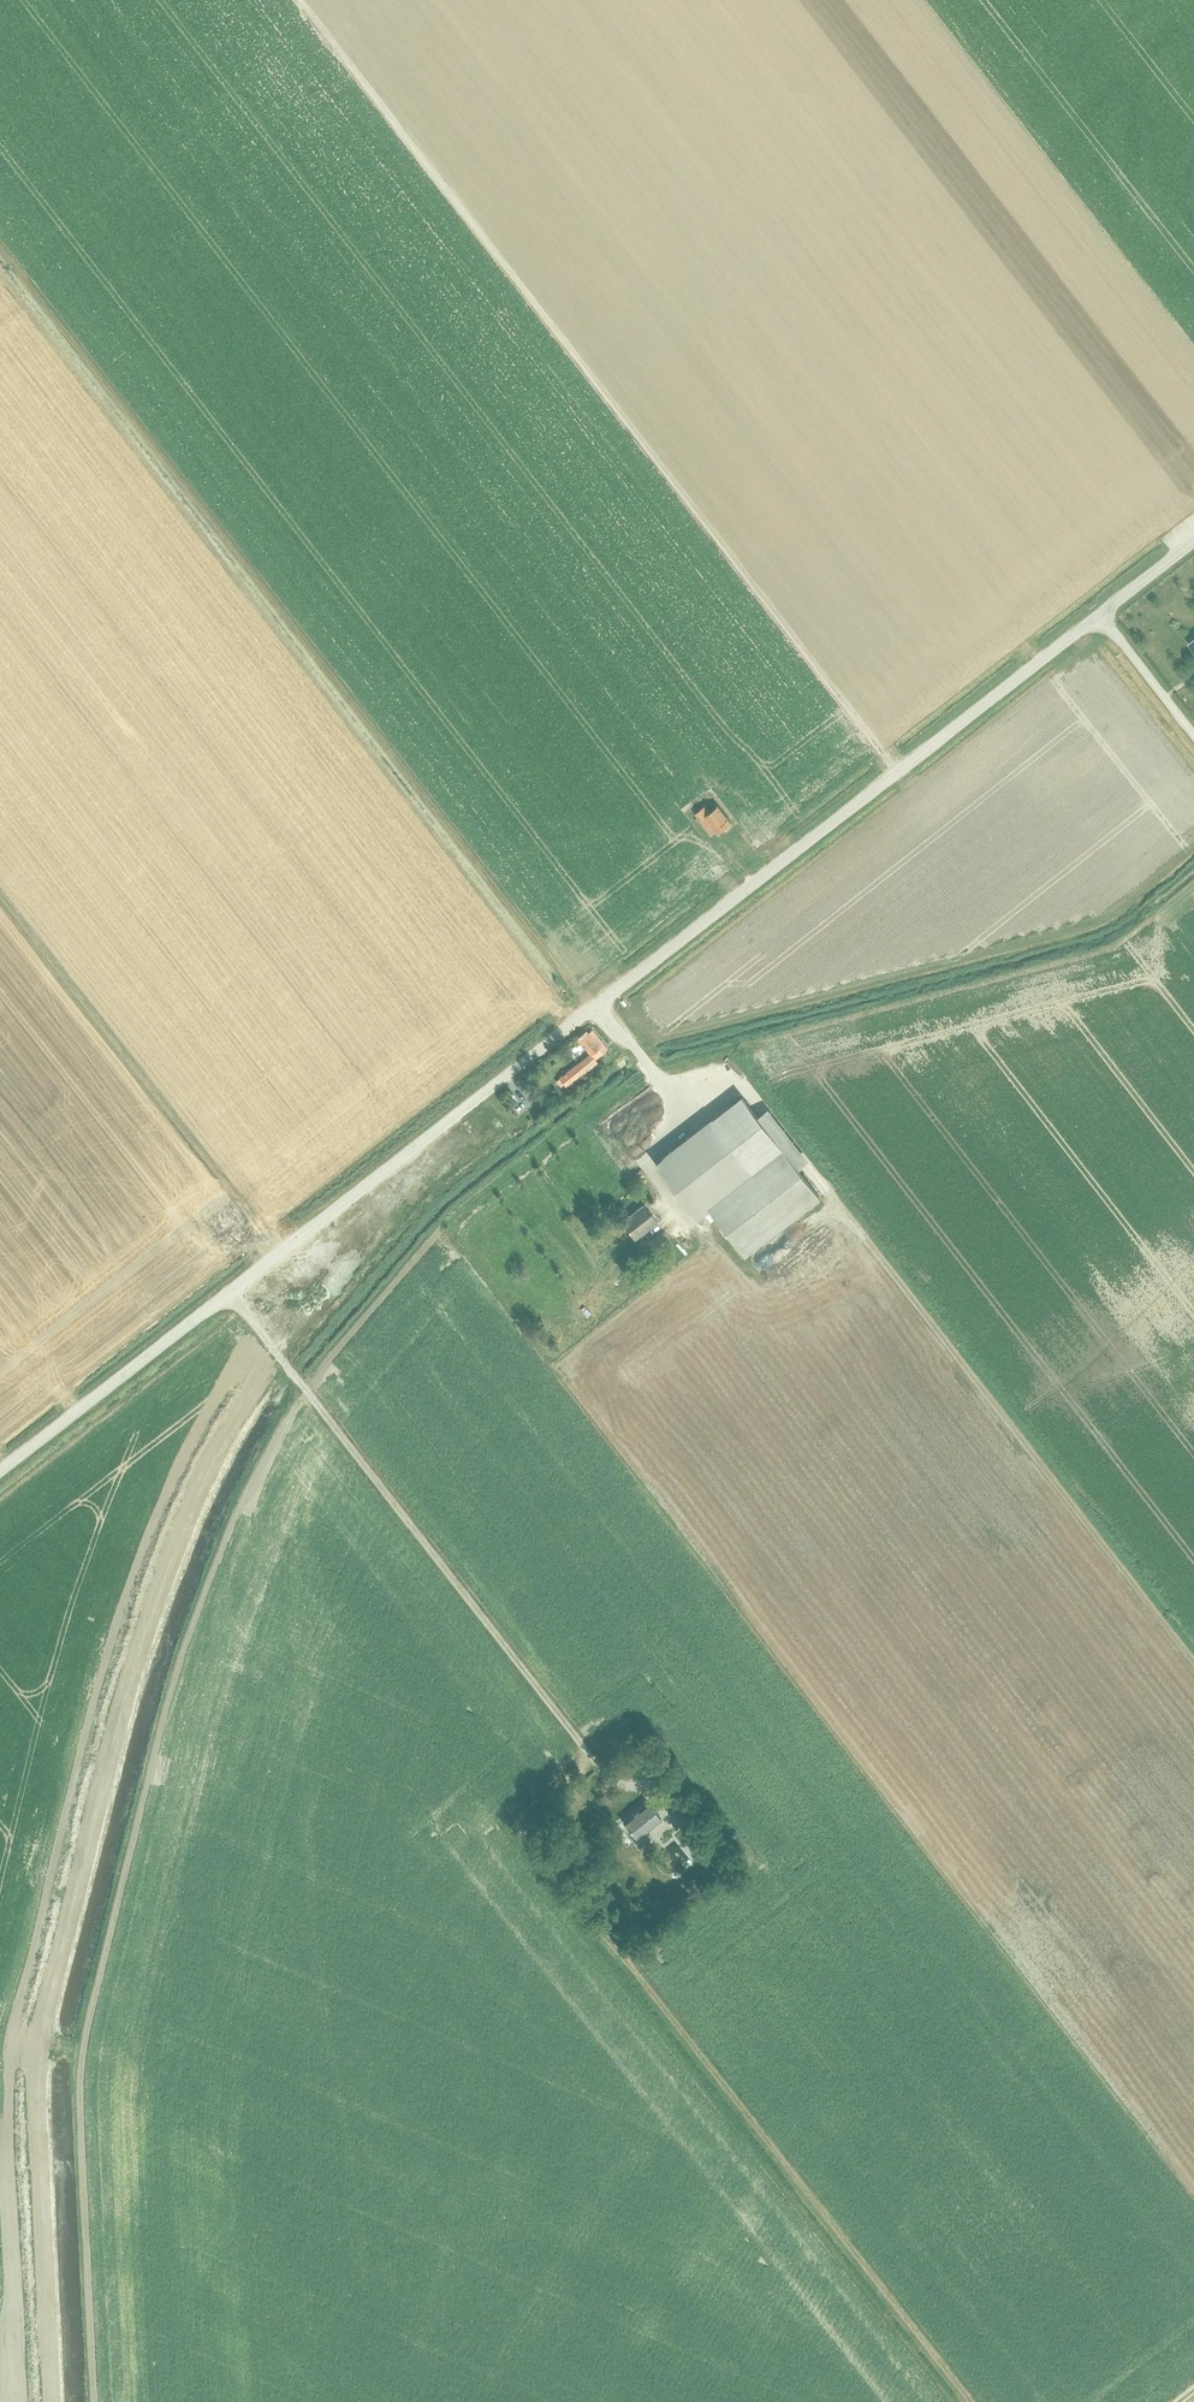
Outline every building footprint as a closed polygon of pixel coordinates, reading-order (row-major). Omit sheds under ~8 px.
[(719,833),(731,824),(718,806),(710,813),(705,807),(696,814),(712,835),(717,831),(719,833)] [(604,1044),(592,1030),(588,1033),(587,1031),(577,1038),(591,1055),(591,1054),(594,1058),(600,1054),(597,1050),(604,1044)] [(577,1062),(559,1077),(566,1085),(584,1071),(577,1062)] [(754,1174),(710,1209),(746,1255),(820,1197),(743,1098),(713,1121),(754,1174)] [(754,1174),(713,1121),(658,1164),(699,1218),(710,1209),(754,1174)] [(646,1174),(655,1190),(663,1186),(654,1169),(646,1174)] [(644,1204),(621,1222),(634,1239),(657,1221),(644,1204)] [(673,1811),(684,1824),(696,1814),(684,1801),(673,1811)] [(647,1802),(623,1822),(637,1839),(661,1819),(647,1802)]
